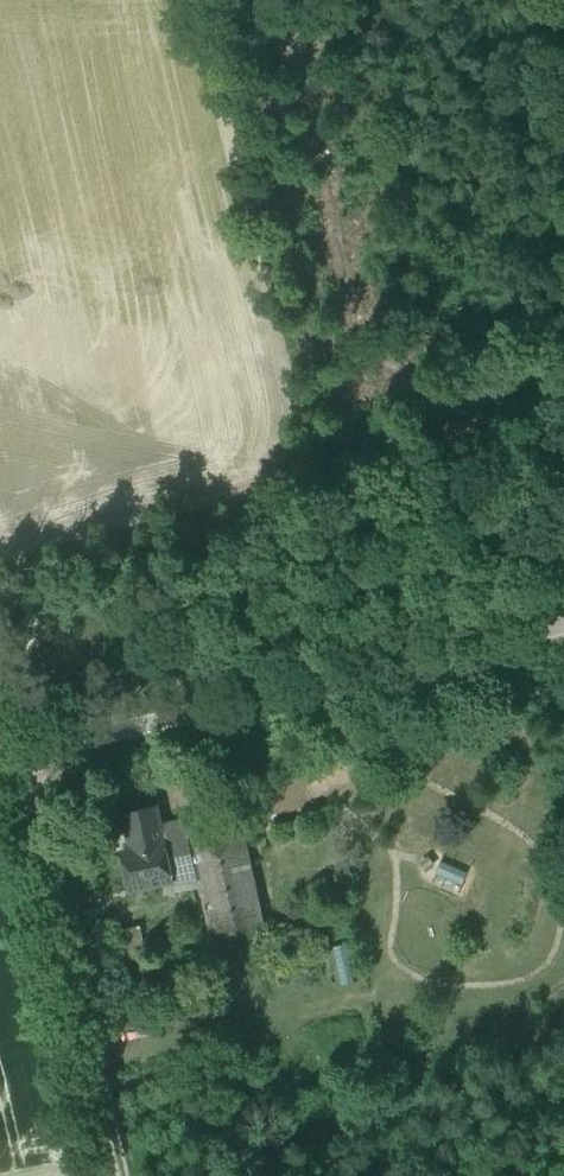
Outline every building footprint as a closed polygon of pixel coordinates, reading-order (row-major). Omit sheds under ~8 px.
[(203,887),(214,935),(264,923),(242,827),(191,838),(186,820),(162,825),(158,807),(125,815),(133,850),(124,852),(133,891),(164,884),(201,876),(203,887)] [(435,875),(461,883),(465,870),(439,862),(435,875)] [(166,896),(203,887),(201,876),(164,884),(166,896)] [(142,927),(113,933),(119,960),(147,955),(142,927)]
